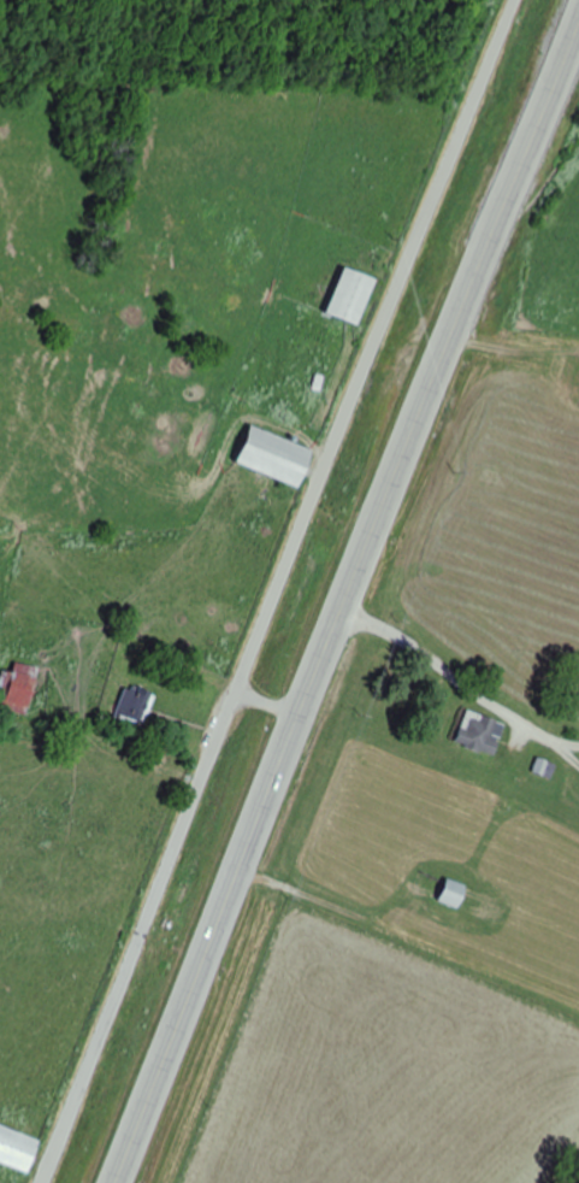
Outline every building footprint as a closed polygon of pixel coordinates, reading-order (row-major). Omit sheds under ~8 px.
[(362,325),(379,276),(348,264),(330,313),(362,325)] [(305,487),(319,449),(256,427),(242,465),(305,487)] [(16,663),(15,671),(3,669),(0,692),(0,710),(34,715),(41,666),(16,663)] [(118,716),(145,725),(156,691),(129,682),(118,716)] [(458,744),(498,758),(508,724),(469,711),(458,744)] [(462,908),(471,886),(452,878),(443,900),(462,908)] [(44,1139),(0,1124),(0,1162),(33,1173),(44,1139)]
